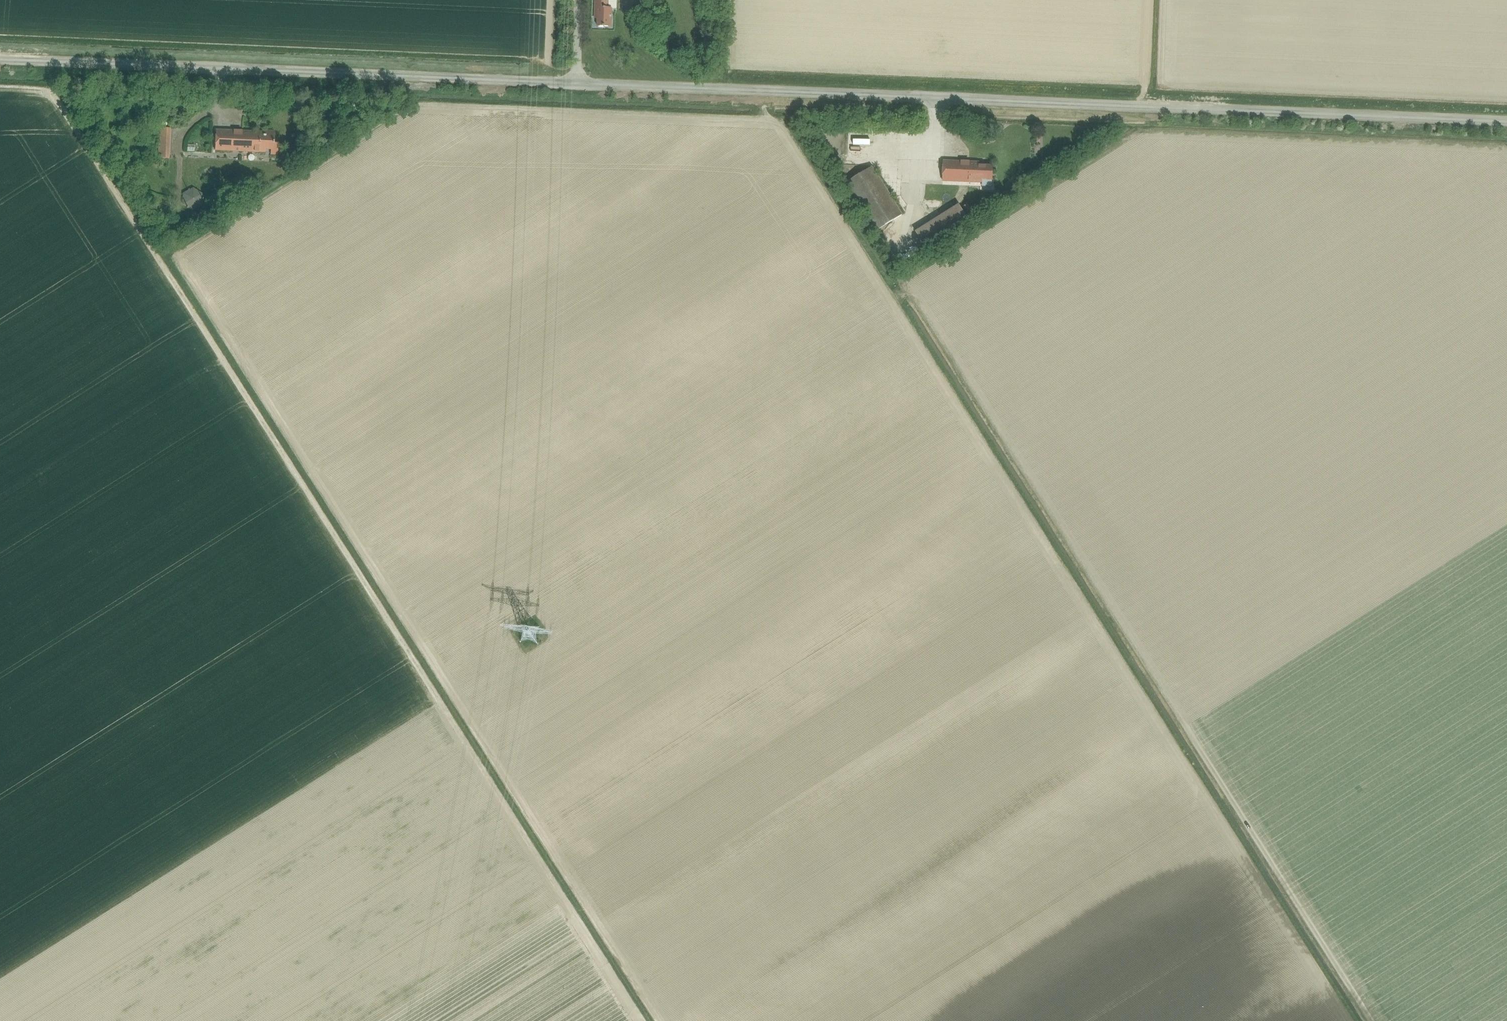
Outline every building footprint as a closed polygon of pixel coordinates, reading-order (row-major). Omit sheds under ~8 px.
[(611,8),(608,8),(608,0),(595,0),(594,14),(597,14),(597,27),(611,27),(611,8)] [(169,159),(170,129),(158,128),(157,159),(169,159)] [(266,133),(260,132),(216,130),(215,150),(265,153),(265,149),(271,150),(270,155),(277,155),(278,144),(274,144),(274,131),(266,131),(266,133)] [(943,161),(942,181),(981,182),(981,179),(991,180),(992,166),(978,165),(978,162),(943,161)] [(876,231),(902,215),(872,166),(845,183),(876,231)] [(202,206),(202,195),(192,188),(182,194),(181,205),(192,212),(202,206)] [(967,222),(956,205),(915,230),(926,248),(967,222)] [(886,235),(893,241),(898,235),(891,229),(886,235)]
